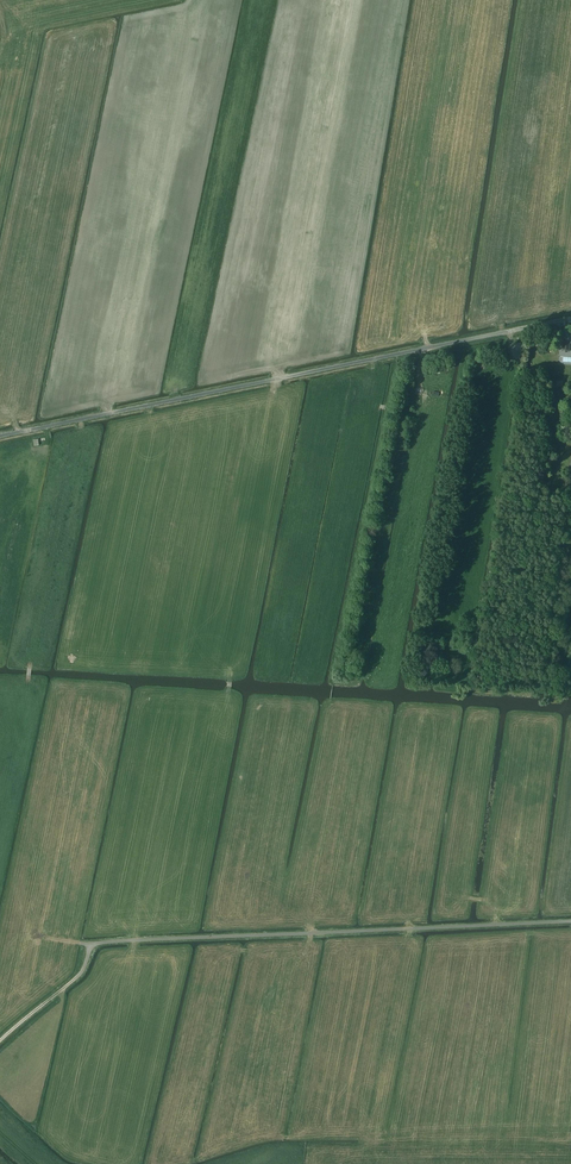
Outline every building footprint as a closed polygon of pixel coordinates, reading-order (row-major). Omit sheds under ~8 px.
[(567,331),(566,337),(563,337),(562,351),(569,351),(570,337),(570,331),(567,331)] [(408,365),(406,380),(413,381),(414,376),(415,366),(408,365)]
